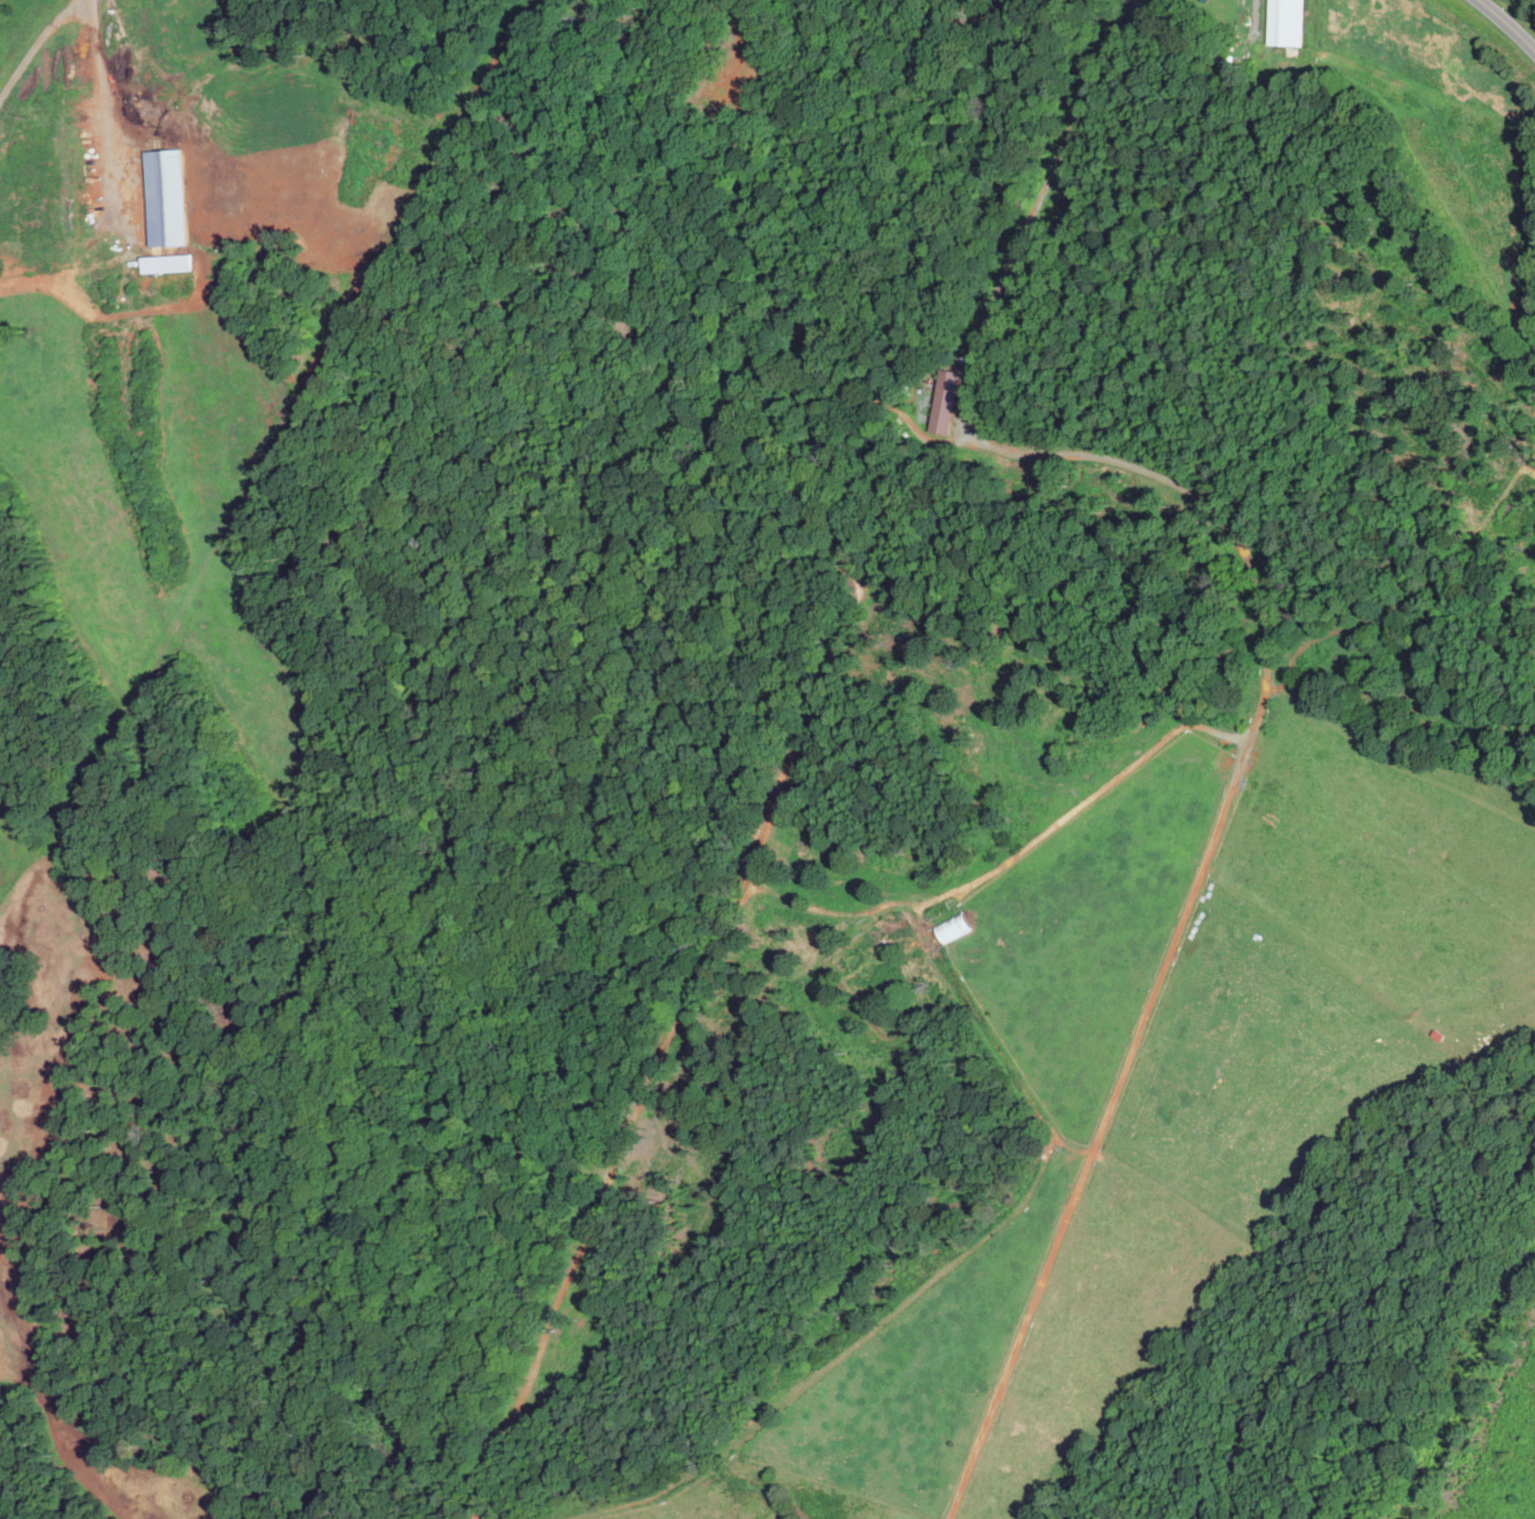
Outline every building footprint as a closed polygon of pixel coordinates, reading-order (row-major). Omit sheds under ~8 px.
[(1268,46),(1271,0),(1302,0),(1299,47),(1268,46)] [(148,245),(186,244),(182,148),(144,150),(148,245)] [(191,254),(141,255),(141,272),(192,270),(191,254)] [(932,431),(951,434),(960,372),(941,369),(932,431)]
